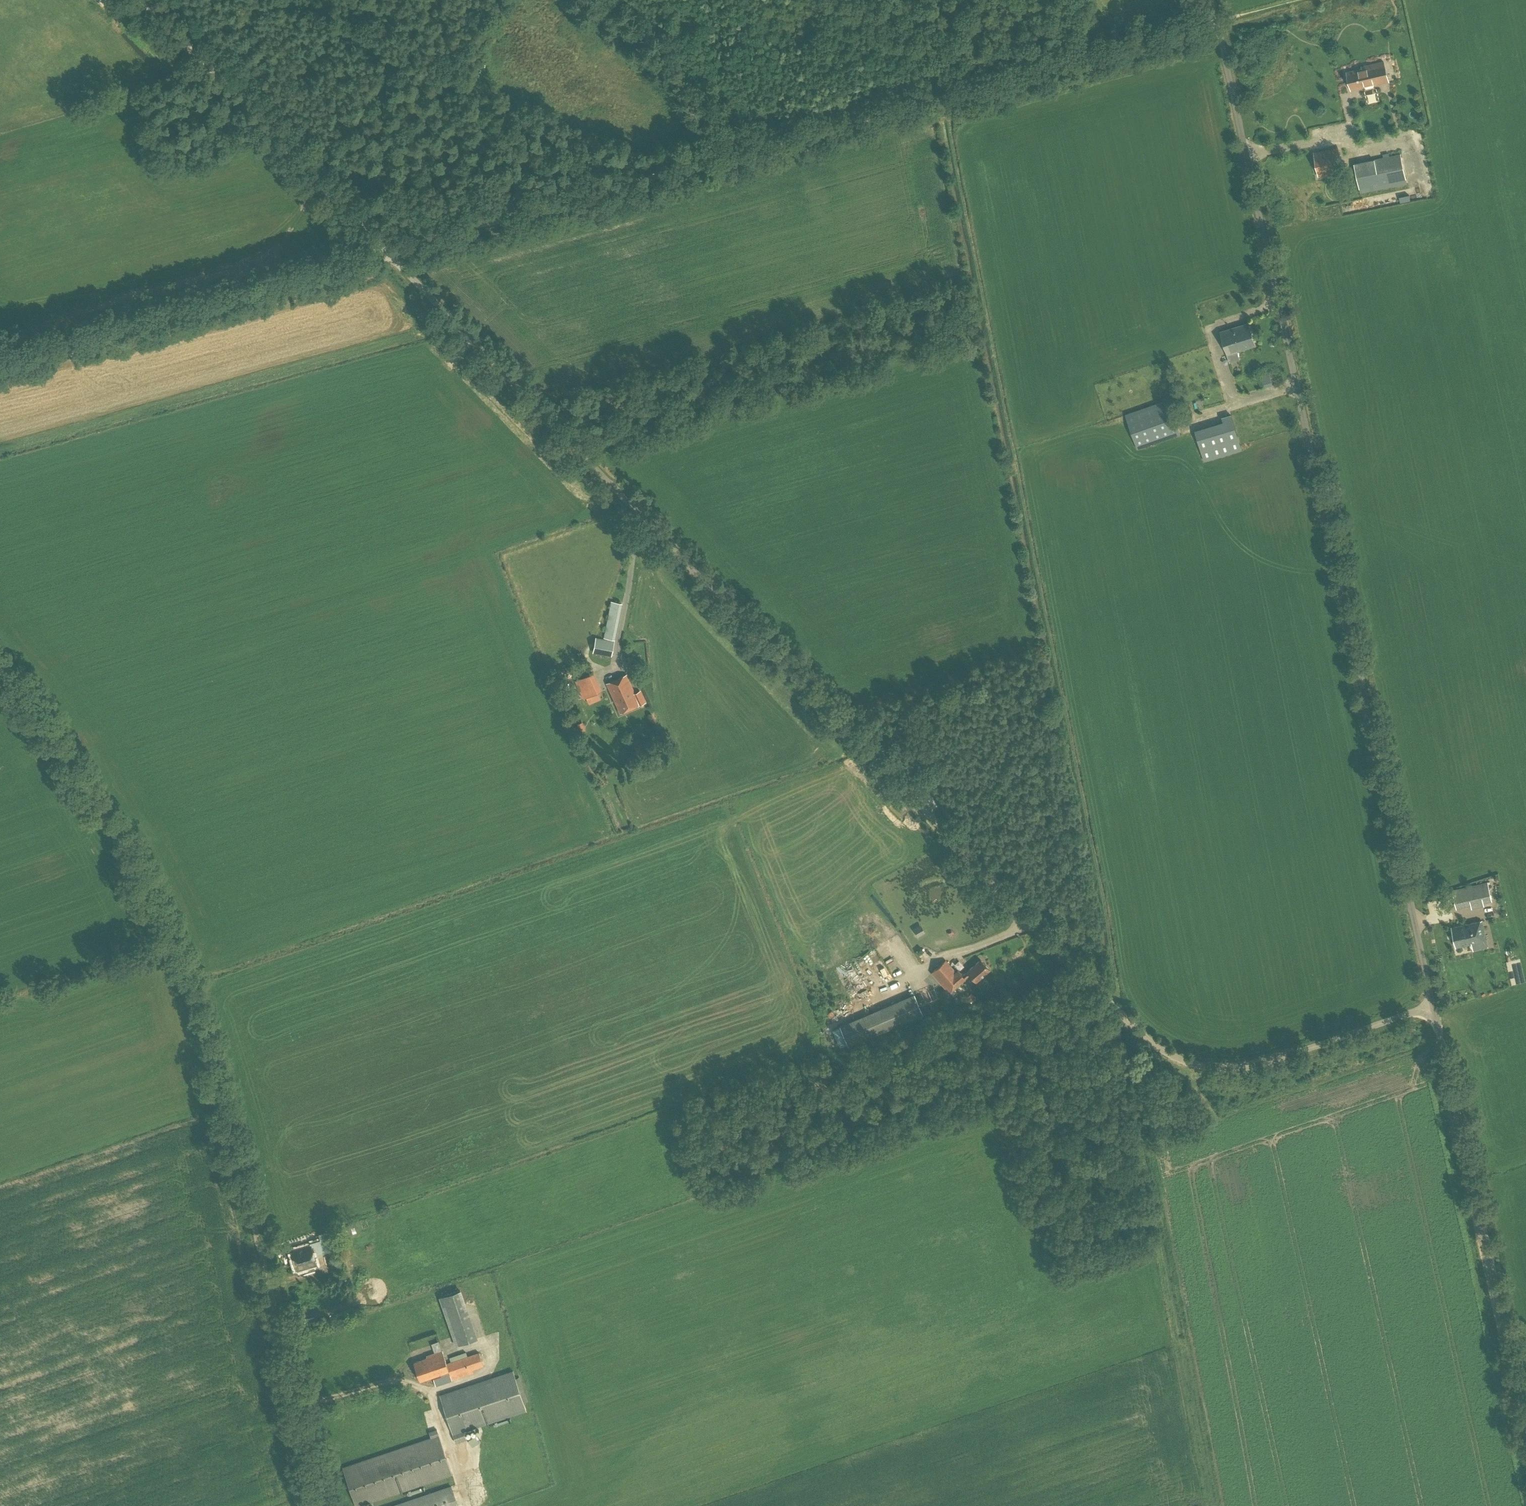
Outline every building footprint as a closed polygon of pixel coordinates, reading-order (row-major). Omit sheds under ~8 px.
[(1347,72),(1351,90),(1365,87),(1365,86),(1373,84),(1374,85),(1388,81),(1384,61),(1361,67),(1362,69),(1347,72)] [(1319,176),(1343,171),(1338,148),(1314,153),(1319,176)] [(1359,189),(1406,180),(1401,154),(1354,163),(1359,189)] [(1230,363),(1240,360),(1238,351),(1256,345),(1249,323),(1220,332),(1227,354),(1230,363)] [(1265,388),(1273,385),(1269,371),(1261,374),(1265,388)] [(1138,449),(1181,434),(1168,399),(1125,414),(1138,449)] [(1204,461),(1242,450),(1238,434),(1276,423),(1268,399),(1230,411),(1231,415),(1222,418),(1223,421),(1195,430),(1204,461)] [(607,620),(603,637),(615,639),(618,622),(607,620)] [(612,656),(615,641),(596,637),(593,653),(612,656)] [(581,699),(599,691),(592,673),(573,681),(581,699)] [(635,693),(626,675),(608,683),(621,712),(644,701),(640,691),(635,693)] [(1456,907),(1471,903),(1472,906),(1484,903),(1483,900),(1492,898),(1488,880),(1452,888),(1456,907)] [(1486,940),(1482,921),(1452,927),(1456,947),(1471,943),(1472,949),(1487,946),(1486,940)] [(895,979),(891,972),(892,972),(879,950),(867,958),(878,976),(874,979),(879,988),(895,979)] [(975,981),(989,969),(981,959),(967,971),(962,975),(958,969),(955,971),(946,960),(931,973),(949,993),(965,978),(970,974),(975,981)] [(914,993),(839,1026),(848,1045),(922,1013),(914,993)] [(333,1250),(328,1230),(318,1233),(320,1240),(309,1243),(310,1245),(291,1250),(297,1269),(316,1264),(312,1250),(322,1247),(323,1253),(333,1250)] [(456,1346),(476,1339),(472,1325),(460,1289),(439,1297),(456,1346)] [(427,1357),(413,1362),(419,1381),(433,1376),(433,1378),(449,1373),(451,1380),(473,1372),(472,1369),(474,1369),(483,1365),(479,1351),(467,1355),(466,1352),(462,1353),(449,1357),(451,1361),(446,1363),(442,1350),(438,1340),(431,1343),(434,1352),(426,1355),(427,1357)] [(516,1378),(513,1369),(439,1395),(455,1443),(466,1439),(464,1431),(527,1410),(524,1403),(528,1402),(519,1376),(516,1378)] [(452,1474),(436,1429),(428,1431),(430,1437),(342,1467),(355,1505),(358,1505),(452,1474)] [(451,1485),(389,1505),(458,1505),(451,1485)]
